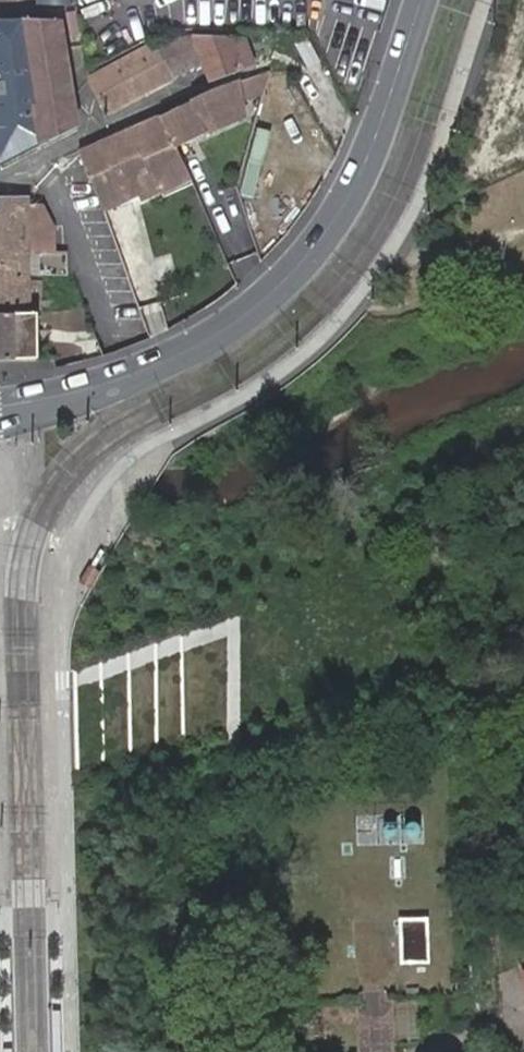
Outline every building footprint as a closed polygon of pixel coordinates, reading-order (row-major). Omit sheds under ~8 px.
[(74,131),(61,34),(53,20),(0,20),(0,167),(74,131)] [(154,50),(170,82),(199,68),(207,84),(250,69),(232,39),(182,39),(154,50)] [(154,50),(87,80),(87,82),(104,115),(170,82),(154,50)] [(238,120),(223,89),(211,92),(159,120),(175,153),(238,120)] [(186,176),(175,153),(169,156),(152,122),(76,154),(100,213),(140,197),(143,206),(158,200),(154,190),(186,176)] [(158,200),(191,185),(186,176),(154,190),(158,200)] [(23,277),(63,277),(62,255),(53,255),(25,256),(24,206),(24,200),(0,201),(0,277),(23,277)] [(35,206),(24,206),(25,256),(53,255),(53,228),(36,229),(35,206)] [(32,316),(32,315),(24,315),(23,277),(0,277),(0,315),(32,316)] [(33,359),(32,316),(0,315),(0,359),(33,359)] [(402,920),(403,957),(426,957),(425,920),(402,920)] [(406,984),(406,993),(418,992),(418,983),(406,984)]
